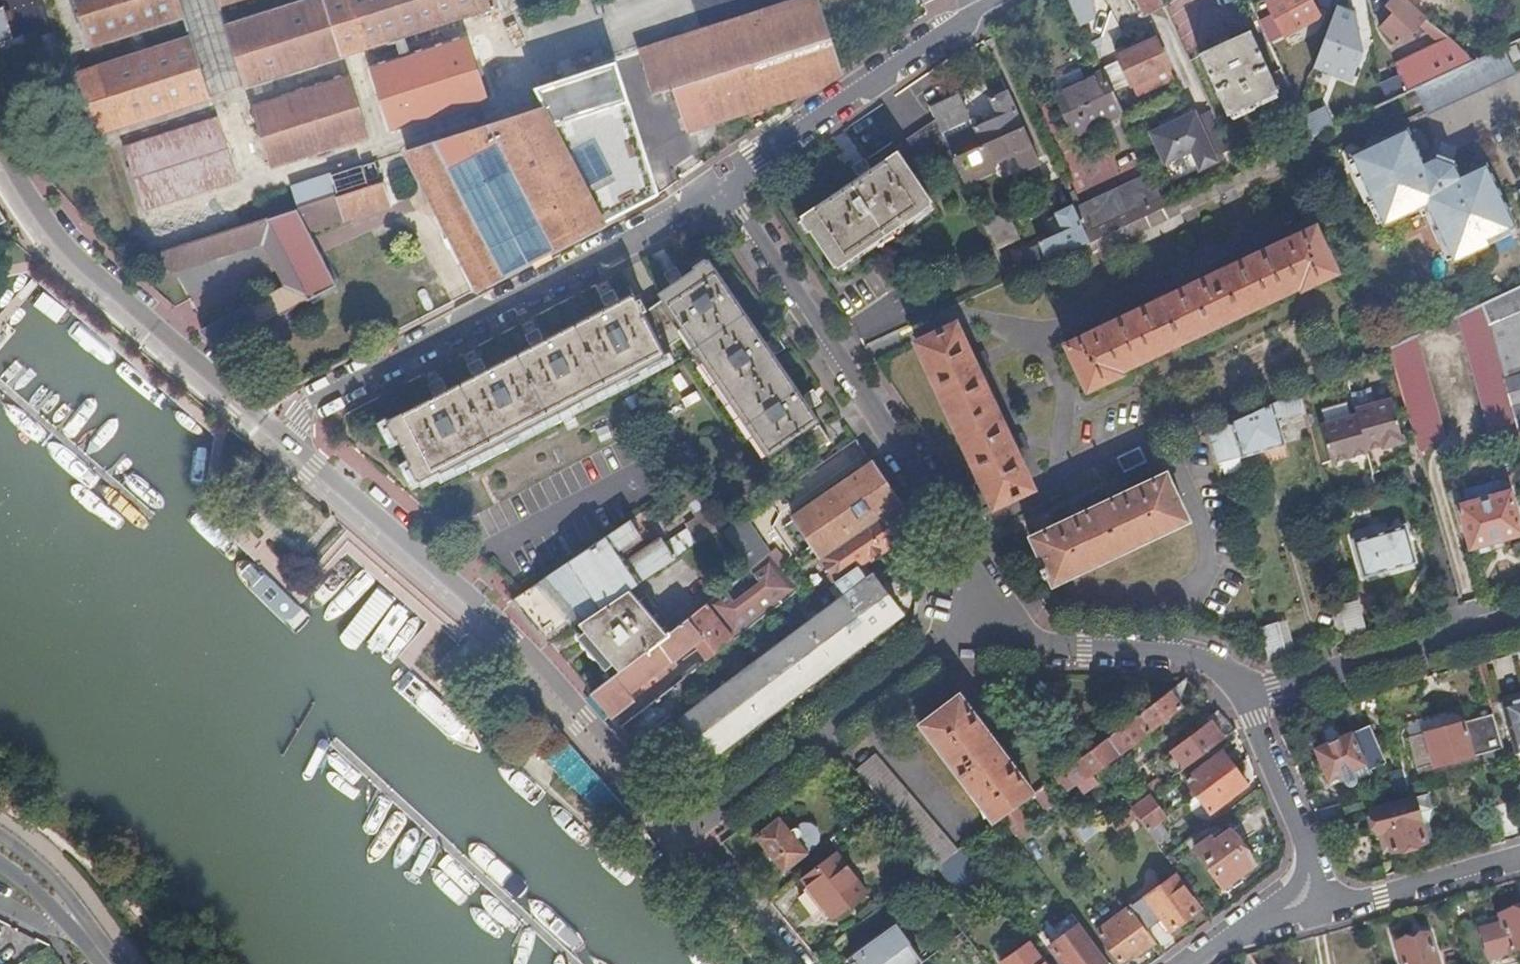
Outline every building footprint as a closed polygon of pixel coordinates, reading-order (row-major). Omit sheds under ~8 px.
[(175,0),(70,0),(87,46),(180,17),(175,0)] [(180,17),(188,40),(206,98),(228,91),(244,86),(226,28),(218,5),(217,0),(175,0),(180,17)] [(402,35),(447,21),(488,7),(495,5),(493,0),(315,0),(226,28),(244,86),(394,38),(402,35)] [(1081,25),(1094,19),(1091,0),(1069,0),(1081,25)] [(1164,9),(1160,0),(1137,0),(1145,17),(1164,9)] [(1309,0),(1273,0),(1265,4),(1283,38),(1301,28),(1298,22),(1316,13),(1309,0)] [(1364,9),(1363,0),(1345,0),(1346,9),(1364,9)] [(1402,0),(1394,0),(1386,9),(1394,16),(1380,30),(1398,46),(1407,37),(1410,39),(1426,23),(1402,0)] [(0,1),(0,43),(12,39),(0,1)] [(824,41),(811,1),(774,13),(761,17),(643,55),(656,95),(666,93),(667,98),(676,95),(687,131),(721,120),(723,124),(736,120),(735,116),(813,91),(835,76),(824,41)] [(1352,83),(1363,54),(1359,34),(1351,30),(1356,16),(1337,9),(1314,69),(1352,83)] [(1288,88),(1281,71),(1270,76),(1250,34),(1200,56),(1227,115),(1288,88)] [(402,35),(394,38),(402,61),(410,59),(402,35)] [(1169,68),(1155,39),(1116,57),(1130,86),(1131,85),(1136,96),(1173,79),(1169,68)] [(206,98),(188,40),(74,77),(92,134),(206,98)] [(1403,77),(1411,94),(1416,91),(1480,62),(1453,40),(1398,67),(1403,77)] [(410,59),(402,61),(372,71),(389,128),(484,98),(466,41),(410,59)] [(1509,51),(1515,65),(1519,63),(1519,52),(1518,48),(1509,51)] [(1480,62),(1416,91),(1428,116),(1517,77),(1505,50),(1480,62)] [(257,104),(356,74),(353,62),(254,92),(257,104)] [(629,159),(606,112),(620,107),(606,66),(550,84),(552,91),(556,103),(542,108),(602,224),(650,199),(637,172),(647,167),(641,153),(629,159)] [(1074,137),(1123,114),(1102,68),(1052,92),(1074,137)] [(1383,86),(1387,105),(1411,94),(1403,77),(1383,86)] [(365,136),(347,79),(252,109),(270,166),(365,136)] [(944,140),(947,148),(953,159),(1023,127),(1006,91),(988,99),(996,116),(944,140)] [(958,94),(944,100),(929,108),(934,121),(941,134),(969,119),(958,94)] [(602,224),(542,108),(488,125),(432,143),(405,152),(477,288),(503,275),(553,249),(602,224)] [(1198,110),(1151,131),(1167,166),(1192,155),(1199,169),(1221,159),(1198,110)] [(1319,112),(1303,119),(1313,139),(1328,131),(1319,112)] [(899,154),(918,184),(927,179),(919,168),(947,148),(944,140),(941,134),(934,121),(899,145),(903,150),(899,154)] [(233,180),(214,122),(127,150),(145,208),(233,180)] [(953,159),(965,185),(994,171),(991,165),(1014,154),(1022,171),(1040,163),(1023,127),(953,159)] [(1457,159),(1442,154),(1441,157),(1439,156),(1438,159),(1425,165),(1409,131),(1354,156),(1386,225),(1428,206),(1455,262),(1489,246),(1487,242),(1515,229),(1487,169),(1461,180),(1455,170),(1457,165),(1455,164),(1457,159)] [(1442,154),(1457,159),(1459,155),(1444,150),(1442,154)] [(918,184),(899,154),(897,152),(801,217),(835,267),(931,202),(918,184)] [(1276,164),(1273,159),(1242,173),(1231,178),(1184,200),(1167,207),(1091,243),(1094,250),(1105,244),(1107,247),(1181,213),(1180,210),(1191,205),(1193,208),(1268,173),(1266,169),(1276,164)] [(388,205),(382,183),(366,188),(359,167),(330,176),(344,219),(388,205)] [(1091,243),(1167,207),(1158,188),(1151,173),(1075,209),(1091,243)] [(344,219),(330,176),(292,188),(299,209),(295,210),(306,230),(344,219)] [(1075,209),(1073,205),(1055,213),(1056,215),(1063,231),(1055,235),(1040,241),(1041,243),(1049,262),(1091,243),(1075,209)] [(335,286),(306,230),(295,210),(255,224),(265,242),(288,287),(298,305),(335,286)] [(1023,237),(1010,210),(983,223),(995,250),(1023,237)] [(1063,231),(1056,215),(1047,219),(1055,235),(1063,231)] [(265,242),(255,224),(220,235),(155,256),(173,272),(265,242)] [(1300,290),(1338,273),(1316,227),(1285,241),(1282,234),(1270,240),(1273,247),(1225,269),(1222,262),(1209,268),(1213,275),(1166,297),(1163,291),(1151,296),(1154,303),(1107,325),(1103,318),(1091,324),(1093,331),(1065,344),(1086,391),(1123,373),(1122,370),(1298,288),(1300,290)] [(1049,262),(1041,243),(1027,250),(1024,257),(1031,270),(1049,262)] [(662,300),(724,388),(769,455),(802,433),(804,436),(801,437),(812,453),(830,440),(820,425),(817,427),(815,424),(819,421),(771,351),(707,259),(658,293),(662,300)] [(298,305),(288,287),(251,307),(260,325),(298,305)] [(1519,316),(1519,315),(1519,290),(1483,307),(1519,434),(1519,320),(1519,316)] [(670,357),(648,312),(640,298),(635,300),(632,294),(389,421),(420,482),(670,357)] [(670,357),(420,482),(446,505),(455,501),(466,522),(594,456),(724,388),(662,300),(648,312),(670,357)] [(260,325),(251,307),(249,304),(200,329),(219,347),(260,325)] [(1495,446),(1500,444),(1519,439),(1519,437),(1519,434),(1483,307),(1458,319),(1495,446)] [(956,325),(917,342),(994,507),(1032,490),(1026,477),(1028,476),(1018,454),(1028,450),(1022,436),(1012,440),(1002,419),(999,419),(988,395),(990,393),(980,372),(990,368),(984,355),(974,359),(964,338),(962,338),(956,325)] [(1446,441),(1416,339),(1391,350),(1420,452),(1446,441)] [(1403,445),(1391,402),(1374,406),(1370,391),(1351,396),(1355,411),(1357,418),(1367,451),(1381,448),(1382,450),(1403,445)] [(1208,436),(1215,465),(1285,446),(1273,405),(1208,436)] [(1332,464),(1368,455),(1367,451),(1357,418),(1322,427),(1332,464)] [(1140,448),(1119,457),(1126,473),(1117,477),(1125,493),(1071,518),(1067,509),(1054,515),(1058,524),(1030,537),(1044,567),(1040,569),(1044,578),(1048,576),(1052,585),(1190,521),(1167,473),(1139,486),(1132,471),(1147,463),(1140,448)] [(931,548),(872,463),(793,519),(845,597),(692,712),(682,700),(701,685),(698,681),(696,682),(690,674),(620,727),(635,744),(677,713),(688,728),(711,758),(717,753),(891,622),(900,615),(872,576),(870,578),(868,575),(866,577),(859,567),(899,538),(915,560),(931,548)] [(1465,493),(1469,507),(1505,497),(1501,483),(1465,493)] [(1513,495),(1505,497),(1469,507),(1461,509),(1472,549),(1476,548),(1490,545),(1519,536),(1519,520),(1513,495)] [(771,554),(745,517),(723,532),(749,570),(770,554),(770,555),(771,554)] [(578,625),(628,590),(668,563),(658,549),(624,572),(612,554),(639,536),(629,521),(598,542),(540,581),(578,625)] [(1408,526),(1352,542),(1363,579),(1418,565),(1408,526)] [(1490,545),(1476,548),(1478,556),(1492,552),(1490,545)] [(732,641),(800,590),(782,569),(716,620),(732,641)] [(578,625),(540,581),(521,594),(512,600),(549,644),(578,625)] [(674,629),(648,596),(638,602),(628,590),(578,625),(618,672),(674,629)] [(1367,633),(1357,602),(1340,606),(1349,638),(1367,633)] [(732,641),(716,620),(704,605),(674,629),(618,672),(591,692),(611,716),(643,691),(642,689),(639,691),(636,687),(693,644),(706,661),(732,641)] [(1339,641),(1349,638),(1340,606),(1331,609),(1339,641)] [(1287,655),(1296,653),(1287,621),(1278,624),(1287,655)] [(784,707),(893,625),(891,622),(717,753),(720,755),(784,707)] [(1265,622),(1260,624),(1270,660),(1287,655),(1278,624),(1266,627),(1265,622)] [(1169,691),(1075,763),(1087,779),(1182,708),(1169,691)] [(920,725),(994,824),(1001,819),(1016,807),(1034,794),(1001,750),(1008,744),(1000,733),(993,739),(960,695),(920,725)] [(1516,754),(1519,753),(1519,702),(1503,707),(1516,754)] [(1493,716),(1408,740),(1416,771),(1435,766),(1435,769),(1472,759),(1471,756),(1483,753),(1486,766),(1506,760),(1502,748),(1493,716)] [(1166,766),(1175,777),(1222,741),(1210,725),(1172,754),(1176,759),(1166,766)] [(1366,771),(1370,771),(1386,764),(1370,726),(1352,735),(1351,733),(1314,751),(1328,782),(1342,776),(1347,786),(1349,789),(1352,789),(1355,787),(1356,785),(1356,782),(1351,772),(1364,766),(1366,771)] [(1186,781),(1198,798),(1234,771),(1222,755),(1186,781)] [(956,852),(876,757),(856,774),(874,795),(889,813),(935,868),(938,866),(956,852)] [(1351,772),(1356,782),(1372,775),(1370,771),(1366,771),(1364,766),(1351,772)] [(1234,771),(1198,798),(1210,813),(1246,787),(1234,771)] [(1376,781),(1380,795),(1408,787),(1404,773),(1376,781)] [(1147,789),(1152,795),(1162,787),(1158,781),(1147,789)] [(889,813),(874,795),(852,811),(867,830),(889,813)] [(1166,822),(1148,798),(1131,810),(1137,820),(1148,834),(1160,826),(1166,822)] [(1377,833),(1383,854),(1426,842),(1414,800),(1371,811),(1371,813),(1367,819),(1371,831),(1377,833)] [(1032,830),(1016,807),(1001,819),(1017,841),(1032,830)] [(1131,810),(1111,825),(1118,835),(1137,820),(1131,810)] [(1080,819),(1070,826),(1083,846),(1093,838),(1080,819)] [(778,820),(755,839),(783,874),(809,852),(817,844),(818,837),(815,828),(808,824),(800,824),(795,827),(788,832),(778,820)] [(835,854),(836,853),(859,836),(850,825),(827,844),(835,854)] [(1168,837),(1160,826),(1148,834),(1157,845),(1168,837)] [(1194,850),(1219,884),(1233,874),(1237,879),(1254,867),(1229,832),(1214,843),(1210,838),(1194,850)] [(954,893),(974,880),(981,875),(961,848),(956,852),(938,866),(954,893)] [(867,895),(836,853),(835,854),(800,880),(809,891),(799,899),(812,916),(822,908),(832,922),(867,895)] [(1233,874),(1219,884),(1223,889),(1237,879),(1233,874)] [(986,882),(981,875),(974,880),(979,887),(986,882)] [(1175,877),(1130,910),(1145,931),(1160,920),(1169,934),(1200,912),(1175,877)] [(1130,910),(1098,933),(1120,963),(1121,963),(1138,952),(1140,955),(1155,944),(1145,931),(1130,910)] [(1479,925),(1488,960),(1519,951),(1519,913),(1479,925)] [(1049,947),(1061,963),(1062,963),(1108,963),(1079,924),(1049,947)] [(859,963),(921,963),(894,926),(853,956),(859,963)] [(1396,948),(1401,963),(1436,963),(1429,939),(1396,948)] [(1031,942),(1002,963),(1047,963),(1031,942)] [(1049,947),(1044,950),(1054,963),(1060,963),(1061,963),(1049,947)]
